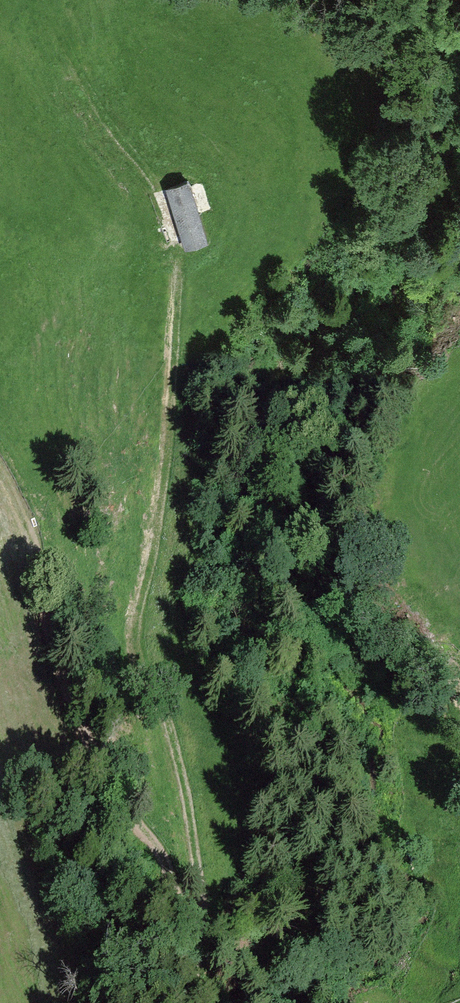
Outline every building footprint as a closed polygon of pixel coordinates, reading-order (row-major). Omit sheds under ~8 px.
[(205,245),(186,183),(162,190),(182,252),(205,245)]
